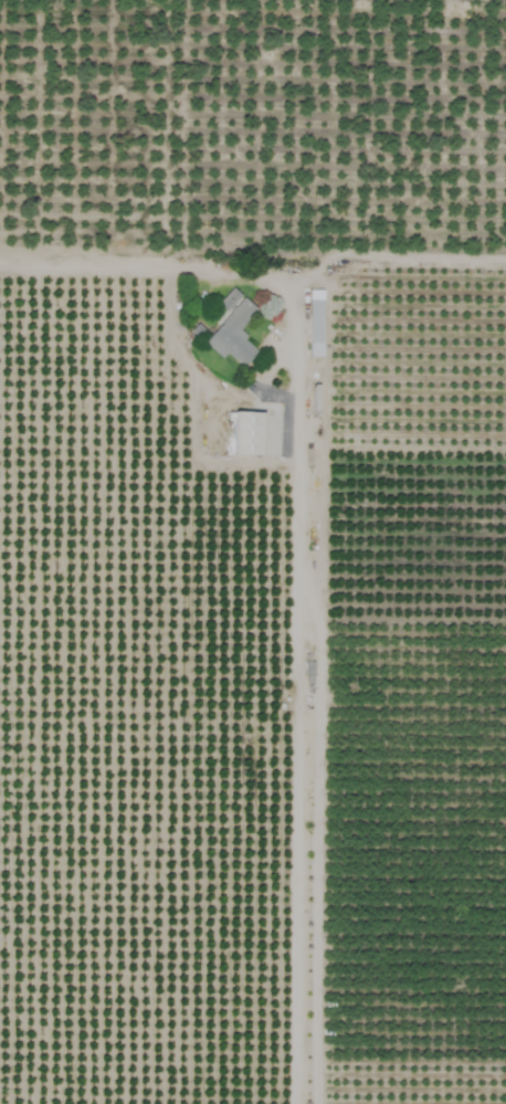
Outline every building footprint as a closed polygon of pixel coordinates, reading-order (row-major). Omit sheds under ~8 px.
[(257,309),(231,287),(217,303),(228,313),(203,342),(221,358),(225,353),(242,367),(257,349),(237,332),(257,309)] [(308,356),(320,356),(321,290),(309,290),(308,356)] [(261,455),(262,412),(233,412),(232,454),(261,455)]
